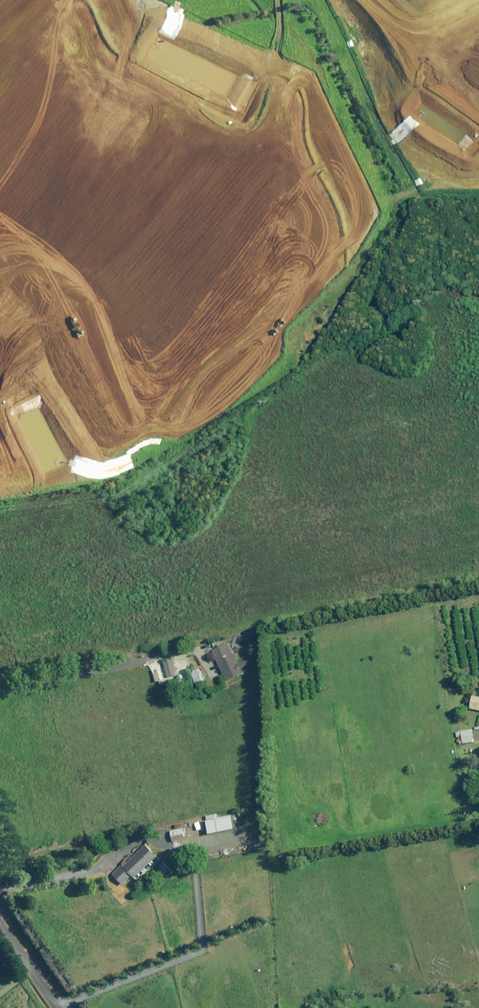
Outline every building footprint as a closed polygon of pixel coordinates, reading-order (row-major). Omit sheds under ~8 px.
[(237,660),(228,643),(208,653),(211,658),(215,656),(227,681),(256,667),(250,654),(237,660)] [(179,674),(174,659),(164,662),(169,678),(179,674)] [(474,696),(471,708),(478,710),(478,697),(474,696)] [(473,730),(457,731),(457,738),(463,737),(464,743),(474,742),(473,730)] [(235,829),(232,815),(208,820),(210,834),(235,829)] [(188,838),(186,828),(171,831),(173,841),(188,838)] [(143,845),(113,873),(123,885),(133,876),(137,880),(158,861),(143,845)]
